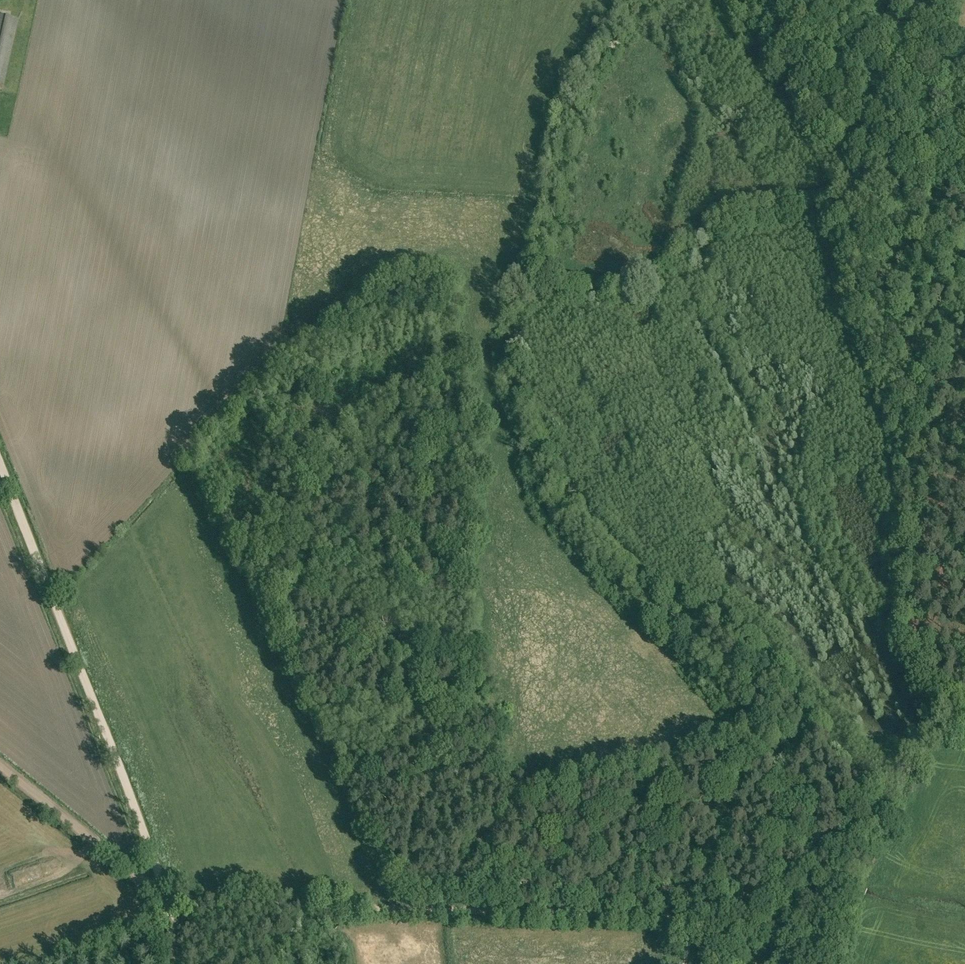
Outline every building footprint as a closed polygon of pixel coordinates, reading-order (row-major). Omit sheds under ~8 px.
[(0,16),(0,86),(3,87),(18,20),(0,16)] [(724,809),(723,822),(733,823),(735,810),(724,809)]
